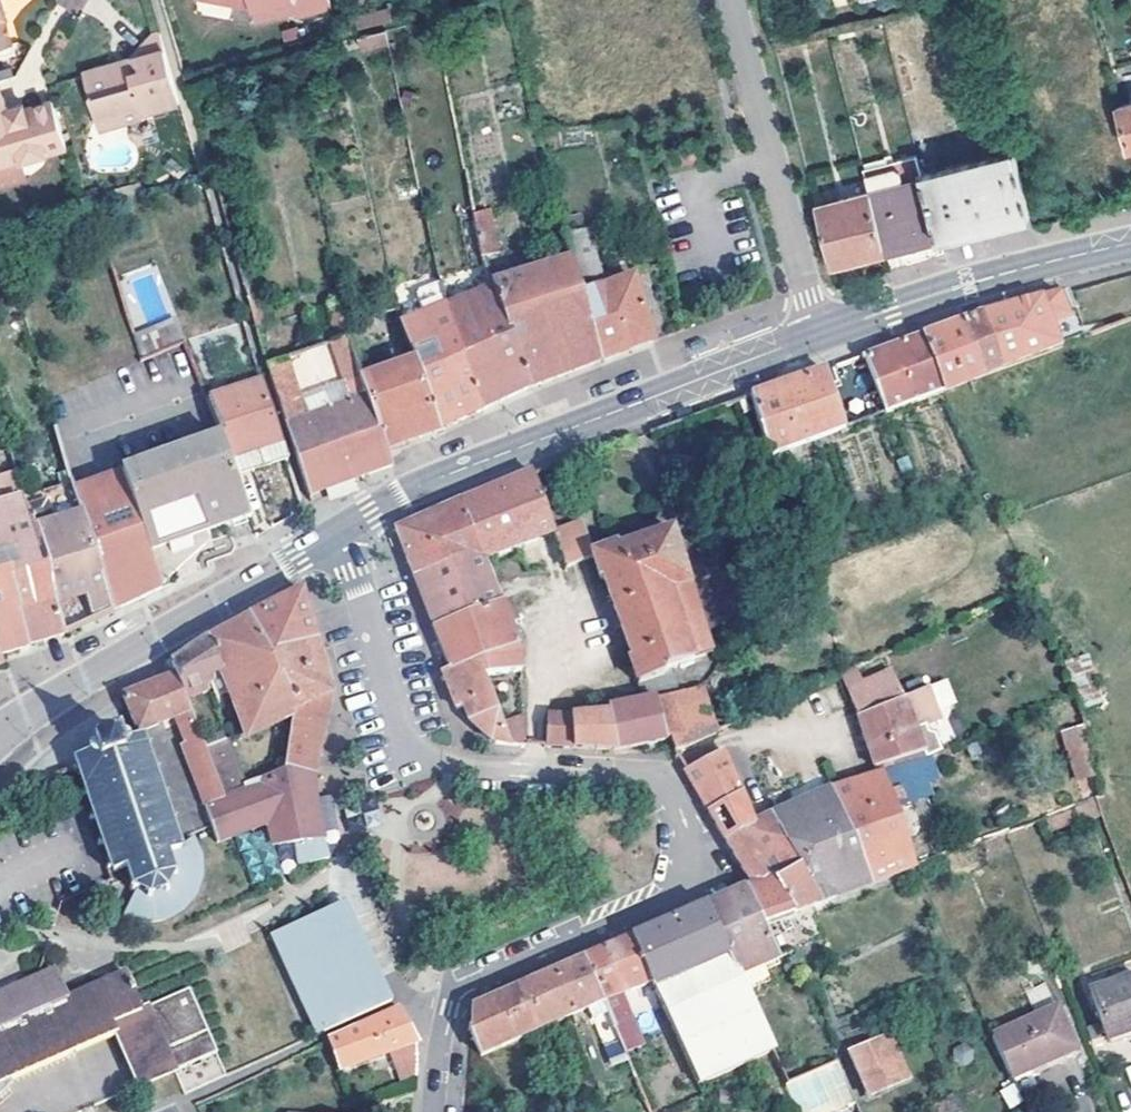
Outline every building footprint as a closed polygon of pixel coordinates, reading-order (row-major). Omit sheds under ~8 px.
[(12,42),(5,17),(9,16),(6,6),(4,0),(0,0),(0,46),(12,42)] [(198,1),(233,7),(250,2),(253,12),(293,0),(198,0),(198,1)] [(253,12),(258,28),(298,16),(294,0),(293,0),(253,12)] [(329,0),(294,0),(298,16),(330,6),(329,0)] [(181,103),(161,33),(154,35),(125,65),(124,66),(122,66),(121,63),(84,75),(97,120),(120,113),(124,123),(144,117),(143,115),(181,103)] [(0,81),(0,167),(23,161),(24,164),(69,149),(55,101),(27,110),(18,112),(10,115),(9,109),(1,80),(0,81)] [(9,109),(10,115),(18,112),(27,110),(25,105),(9,109)] [(1115,113),(1126,154),(1130,153),(1130,108),(1115,113)] [(100,130),(124,123),(120,113),(97,120),(100,130)] [(924,175),(940,237),(991,223),(1031,212),(1014,150),(924,175)] [(699,151),(681,156),(685,169),(703,164),(699,151)] [(864,169),(870,194),(886,252),(930,240),(940,237),(924,175),(918,154),(864,169)] [(818,210),(833,267),(866,258),(886,252),(870,194),(818,210)] [(490,215),(476,218),(486,265),(500,261),(490,215)] [(592,241),(569,247),(573,260),(581,292),(604,285),(592,241)] [(573,260),(492,290),(527,391),(557,379),(601,362),(583,298),(581,292),(573,260)] [(583,298),(601,362),(612,358),(652,342),(634,280),(583,298)] [(440,284),(445,308),(457,303),(452,281),(440,284)] [(399,327),(412,365),(437,435),(465,421),(489,409),(467,345),(459,348),(445,308),(440,284),(419,293),(424,317),(399,327)] [(457,303),(445,308),(459,348),(467,345),(489,409),(507,400),(527,391),(492,290),(457,303)] [(1050,301),(981,320),(1002,371),(1084,340),(1071,295),(1050,301)] [(326,308),(338,344),(347,339),(336,303),(326,308)] [(1104,319),(1108,331),(1128,323),(1124,312),(1104,319)] [(1002,371),(981,320),(948,331),(922,339),(942,394),(1002,371)] [(392,468),(387,454),(363,383),(347,339),(338,344),(271,379),(308,497),(350,483),(361,479),(392,468)] [(942,394),(922,339),(889,349),(866,356),(888,411),(942,394)] [(363,383),(387,454),(399,449),(437,435),(412,365),(363,383)] [(770,456),(844,428),(824,371),(780,388),(752,399),(770,456)] [(221,444),(230,471),(285,449),(264,384),(208,407),(221,444)] [(230,471),(221,444),(120,477),(160,590),(176,575),(170,558),(190,551),(187,542),(196,539),(204,536),(248,521),(235,483),(230,471)] [(285,449),(230,471),(235,483),(290,461),(285,449)] [(160,591),(160,590),(120,477),(117,470),(73,485),(113,613),(160,591)] [(24,501),(16,474),(0,479),(0,500),(2,508),(24,501)] [(554,534),(533,474),(491,492),(460,505),(480,553),(483,563),(552,538),(556,537),(554,534)] [(24,501),(43,571),(62,638),(88,625),(113,613),(73,485),(24,501)] [(43,571),(24,501),(2,508),(0,508),(0,578),(7,576),(9,583),(43,571)] [(403,553),(413,579),(480,553),(460,505),(395,532),(403,553)] [(554,534),(556,537),(552,538),(565,574),(592,564),(600,584),(604,582),(610,602),(630,662),(627,663),(636,685),(654,679),(662,677),(660,672),(709,656),(671,533),(619,551),(618,547),(590,558),(579,526),(554,534)] [(187,542),(190,551),(170,558),(176,575),(207,546),(204,536),(196,539),(187,542)] [(480,553),(413,579),(425,609),(433,629),(500,606),(483,563),(480,553)] [(43,571),(9,583),(27,648),(47,642),(62,638),(43,571)] [(3,666),(1,657),(20,651),(27,648),(9,583),(7,576),(0,578),(0,667),(3,666)] [(265,660),(313,635),(306,611),(301,593),(248,621),(265,660)] [(508,603),(500,606),(433,629),(438,642),(447,665),(449,671),(518,650),(509,629),(518,625),(508,603)] [(221,673),(224,681),(265,660),(248,621),(241,625),(209,642),(221,673)] [(224,681),(246,741),(291,718),(330,697),(323,674),(313,635),(265,660),(224,681)] [(171,666),(175,678),(182,695),(212,686),(210,678),(221,673),(209,642),(208,642),(200,647),(171,666)] [(526,748),(524,719),(503,726),(487,681),(520,675),(519,667),(518,650),(449,671),(441,673),(444,680),(455,710),(464,708),(468,720),(495,744),(512,748),(526,748)] [(904,702),(894,673),(862,685),(856,669),(841,677),(864,738),(877,771),(926,754),(928,759),(943,753),(938,740),(931,737),(928,730),(942,724),(930,693),(904,702)] [(657,688),(662,701),(693,691),(690,680),(689,677),(657,688)] [(200,744),(182,695),(175,678),(125,698),(123,699),(138,735),(178,721),(190,747),(200,744)] [(662,701),(656,702),(670,742),(674,755),(719,734),(718,732),(698,678),(690,680),(693,691),(662,701)] [(656,702),(662,701),(657,688),(654,679),(636,685),(644,703),(656,702)] [(204,754),(231,743),(212,686),(182,695),(200,744),(204,754)] [(328,707),(330,697),(291,718),(281,774),(314,777),(316,768),(328,707)] [(755,715),(774,706),(771,699),(753,708),(755,715)] [(630,705),(643,747),(670,742),(656,702),(644,703),(630,705)] [(597,716),(598,751),(614,752),(643,747),(630,705),(606,715),(597,716)] [(576,750),(598,751),(597,716),(573,719),(576,750)] [(547,749),(576,750),(573,719),(548,720),(547,749)] [(108,866),(105,867),(106,871),(110,870),(111,874),(125,869),(131,887),(129,891),(133,893),(135,889),(137,890),(125,916),(130,920),(135,922),(140,924),(149,925),(156,926),(167,923),(174,920),(180,917),(186,911),(193,902),(196,897),(199,889),(199,884),(199,876),(190,875),(180,845),(179,844),(178,840),(174,841),(167,824),(172,822),(170,817),(165,819),(158,798),(162,797),(161,792),(157,793),(150,773),(154,772),(152,767),(147,768),(141,750),(146,749),(144,743),(139,745),(138,740),(127,744),(125,739),(120,741),(118,735),(92,744),(94,749),(88,751),(89,756),(74,761),(76,767),(72,769),(74,777),(77,776),(82,792),(79,793),(81,799),(84,797),(91,816),(87,817),(90,823),(93,822),(100,842),(96,844),(98,849),(102,847),(108,866)] [(204,754),(215,785),(222,802),(242,795),(240,790),(247,787),(231,743),(204,754)] [(184,749),(198,791),(215,785),(204,754),(200,744),(190,747),(184,749)] [(721,752),(687,772),(707,808),(711,814),(740,797),(721,752)] [(1105,800),(1097,769),(1095,763),(1086,766),(1095,804),(1097,803),(1105,800)] [(833,792),(873,886),(918,869),(894,811),(915,802),(903,769),(864,782),(833,792)] [(242,795),(222,802),(215,785),(198,791),(217,846),(234,839),(265,826),(272,847),(301,845),(306,867),(330,861),(326,846),(320,822),(315,783),(314,777),(281,774),(247,787),(240,790),(242,795)] [(799,805),(771,817),(822,905),(873,886),(833,792),(816,798),(799,805)] [(320,797),(323,828),(334,827),(331,796),(320,797)] [(740,797),(711,814),(714,820),(726,841),(743,833),(753,828),(752,825),(740,797)] [(822,905),(771,817),(765,820),(752,825),(753,828),(743,833),(799,914),(822,905)] [(265,826),(234,839),(250,888),(306,867),(301,845),(272,847),(265,826)] [(763,927),(799,914),(743,833),(726,841),(752,887),(748,889),(742,891),(763,927)] [(180,845),(190,875),(199,876),(195,858),(189,842),(180,845)] [(704,908),(743,978),(782,960),(763,927),(742,891),(725,899),(704,908)] [(316,1041),(324,1037),(287,954),(293,950),(287,939),(328,921),(331,927),(340,925),(352,923),(345,906),(270,941),(316,1041)] [(679,919),(673,921),(633,939),(653,987),(697,1086),(776,1052),(743,978),(703,908),(679,919)] [(287,954),(324,1037),(390,1007),(385,996),(379,999),(369,975),(365,970),(363,966),(359,959),(357,953),(356,948),(355,944),(353,937),(352,929),(352,923),(340,925),(331,927),(328,921),(287,939),(293,950),(287,954)] [(385,996),(352,923),(352,929),(353,937),(355,944),(356,948),(357,953),(359,959),(363,966),(365,970),(369,975),(379,999),(385,996)] [(653,987),(633,939),(604,952),(585,960),(604,1003),(653,987)] [(517,990),(536,1035),(590,1011),(607,1049),(616,1046),(618,1052),(624,1050),(604,1003),(585,960),(577,963),(517,990)] [(3,1096),(6,1093),(10,1085),(116,1039),(118,1038),(113,1028),(148,1012),(146,1010),(145,1007),(138,1011),(130,994),(133,992),(129,984),(127,986),(122,975),(67,1000),(53,970),(34,977),(31,984),(29,986),(25,989),(0,1003),(0,1099),(3,1096)] [(0,989),(0,1003),(25,989),(29,986),(31,984),(34,977),(0,989)] [(1091,993),(1110,1042),(1130,1034),(1130,978),(1091,993)] [(467,1036),(477,1062),(536,1035),(517,990),(509,993),(469,1009),(467,1036)] [(148,1012),(174,1074),(215,1056),(188,991),(146,1010),(148,1012)] [(139,1090),(174,1074),(148,1012),(113,1028),(118,1038),(116,1039),(139,1090)] [(327,1046),(340,1074),(391,1055),(403,1086),(418,1080),(419,1064),(415,1047),(419,1046),(406,1020),(402,1012),(327,1046)] [(997,1040),(1014,1080),(1075,1052),(1057,1012),(997,1040)] [(616,1026),(626,1055),(644,1048),(633,1020),(616,1026)] [(894,1036),(855,1053),(873,1099),(914,1082),(894,1036)] [(854,1105),(842,1061),(787,1076),(797,1111),(829,1111),(854,1105)]
